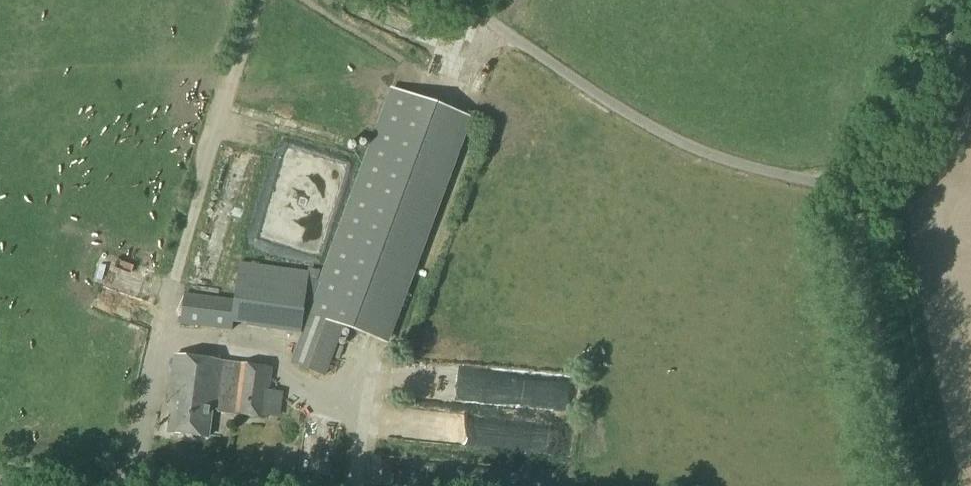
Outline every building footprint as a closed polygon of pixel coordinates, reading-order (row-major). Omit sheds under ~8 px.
[(311,306),(289,366),(325,379),(343,329),(389,346),(472,120),(390,89),(319,282),(308,278),(304,303),(311,306)] [(356,169),(298,148),(288,173),(346,195),(356,169)] [(230,221),(226,239),(249,244),(268,162),(239,156),(224,220),(230,221)] [(131,268),(125,277),(140,286),(146,278),(131,268)] [(201,294),(184,292),(180,326),(197,328),(201,296),(201,294)] [(235,298),(218,296),(214,330),(231,332),(235,298)] [(264,419),(271,369),(175,357),(169,403),(172,403),(168,434),(208,439),(208,438),(209,438),(212,409),(215,409),(217,413),(221,414),(235,415),(264,419)] [(290,408),(288,418),(310,422),(312,412),(290,408)]
